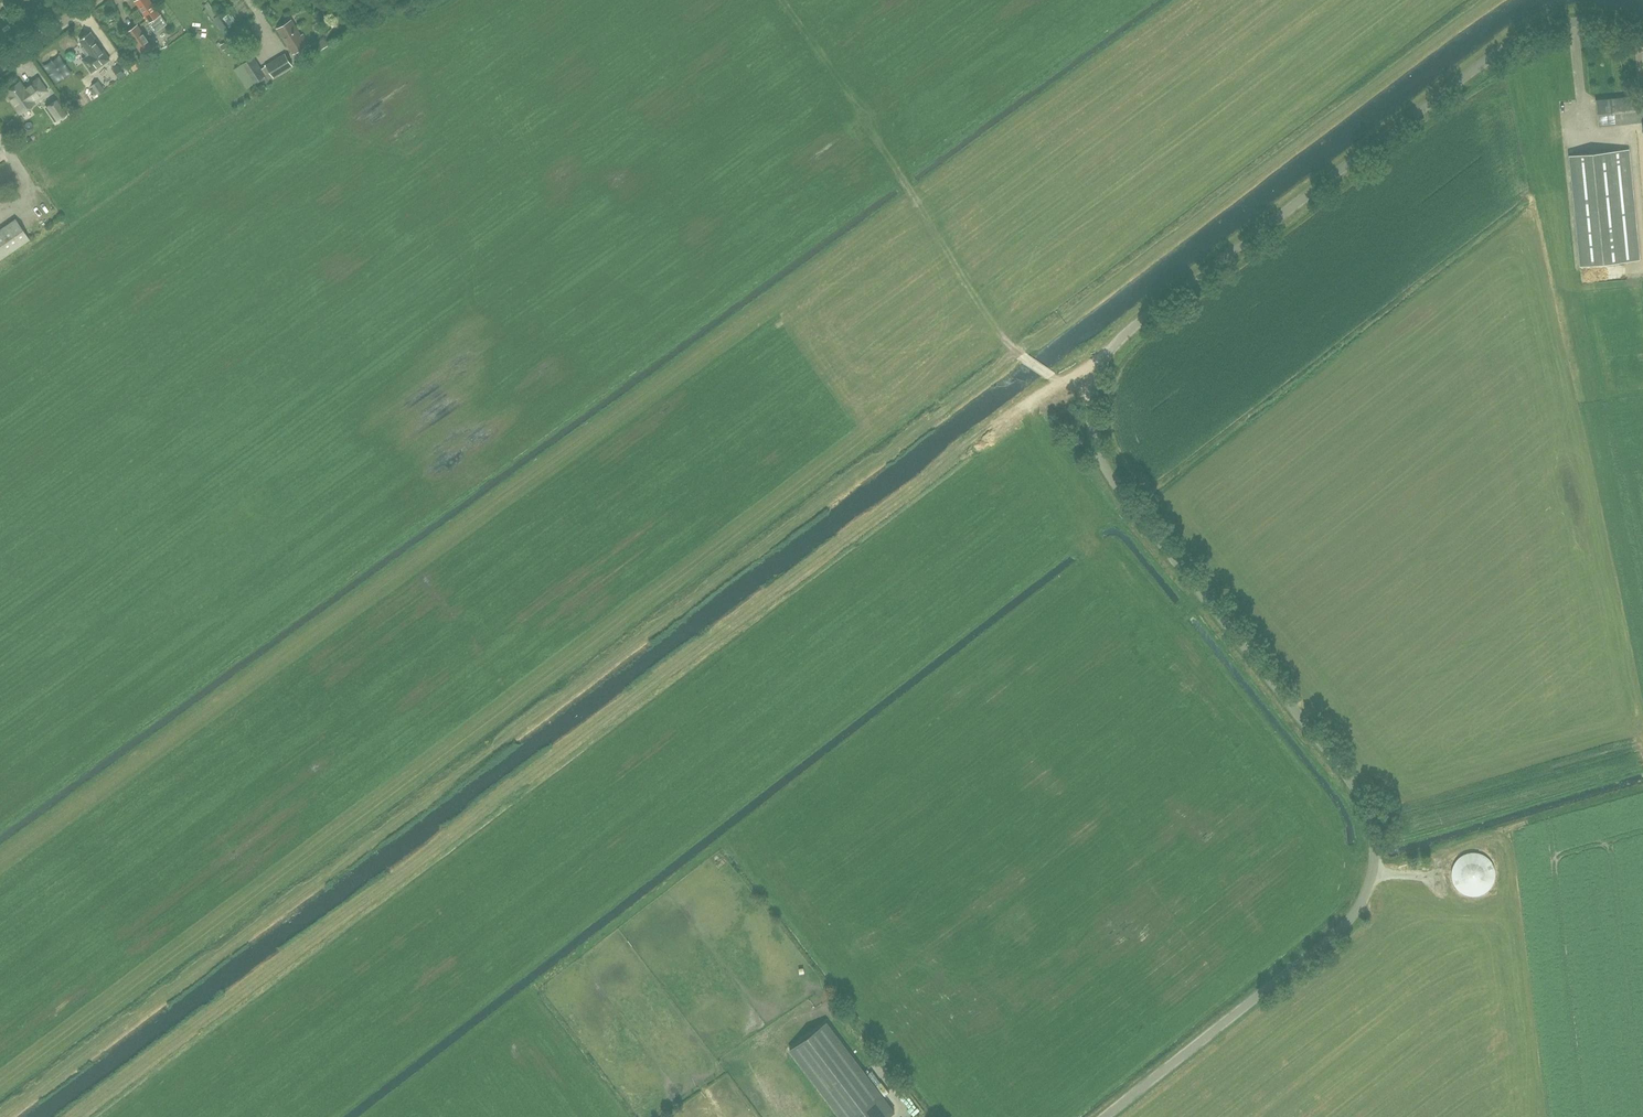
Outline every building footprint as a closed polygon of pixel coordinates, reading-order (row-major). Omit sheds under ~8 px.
[(150,0),(138,0),(136,1),(149,19),(155,15),(157,18),(150,24),(156,32),(167,24),(150,0)] [(233,14),(229,18),(236,25),(240,21),(233,14)] [(301,36),(291,20),(278,28),(293,52),(308,44),(303,35),(301,36)] [(143,55),(154,48),(138,24),(126,32),(143,55)] [(94,71),(110,59),(90,32),(80,39),(85,45),(82,48),(88,56),(85,59),(94,71)] [(320,43),(325,50),(335,41),(330,35),(320,43)] [(1604,53),(1612,52),(1610,43),(1603,44),(1604,53)] [(272,76),(291,65),(284,53),(265,65),(272,76)] [(254,82),(265,75),(252,56),(241,63),(254,82)] [(103,75),(108,82),(119,74),(114,67),(103,75)] [(48,91),(39,79),(28,86),(28,87),(25,90),(20,83),(4,93),(9,100),(11,99),(20,113),(34,103),(33,101),(38,97),(38,98),(48,91)] [(98,95),(105,90),(98,80),(91,85),(98,95)] [(1638,101),(1637,95),(1596,100),(1598,126),(1642,122),(1642,101),(1638,101)] [(57,120),(67,112),(59,100),(48,107),(57,120)] [(1579,265),(1640,259),(1629,149),(1568,155),(1579,265)] [(58,204),(53,206),(58,218),(64,215),(58,204)] [(28,240),(15,220),(0,230),(0,259),(28,240)] [(1630,266),(1613,267),(1614,276),(1631,275),(1630,266)] [(894,1111),(826,1022),(789,1050),(841,1116),(887,1116),(894,1111)]
